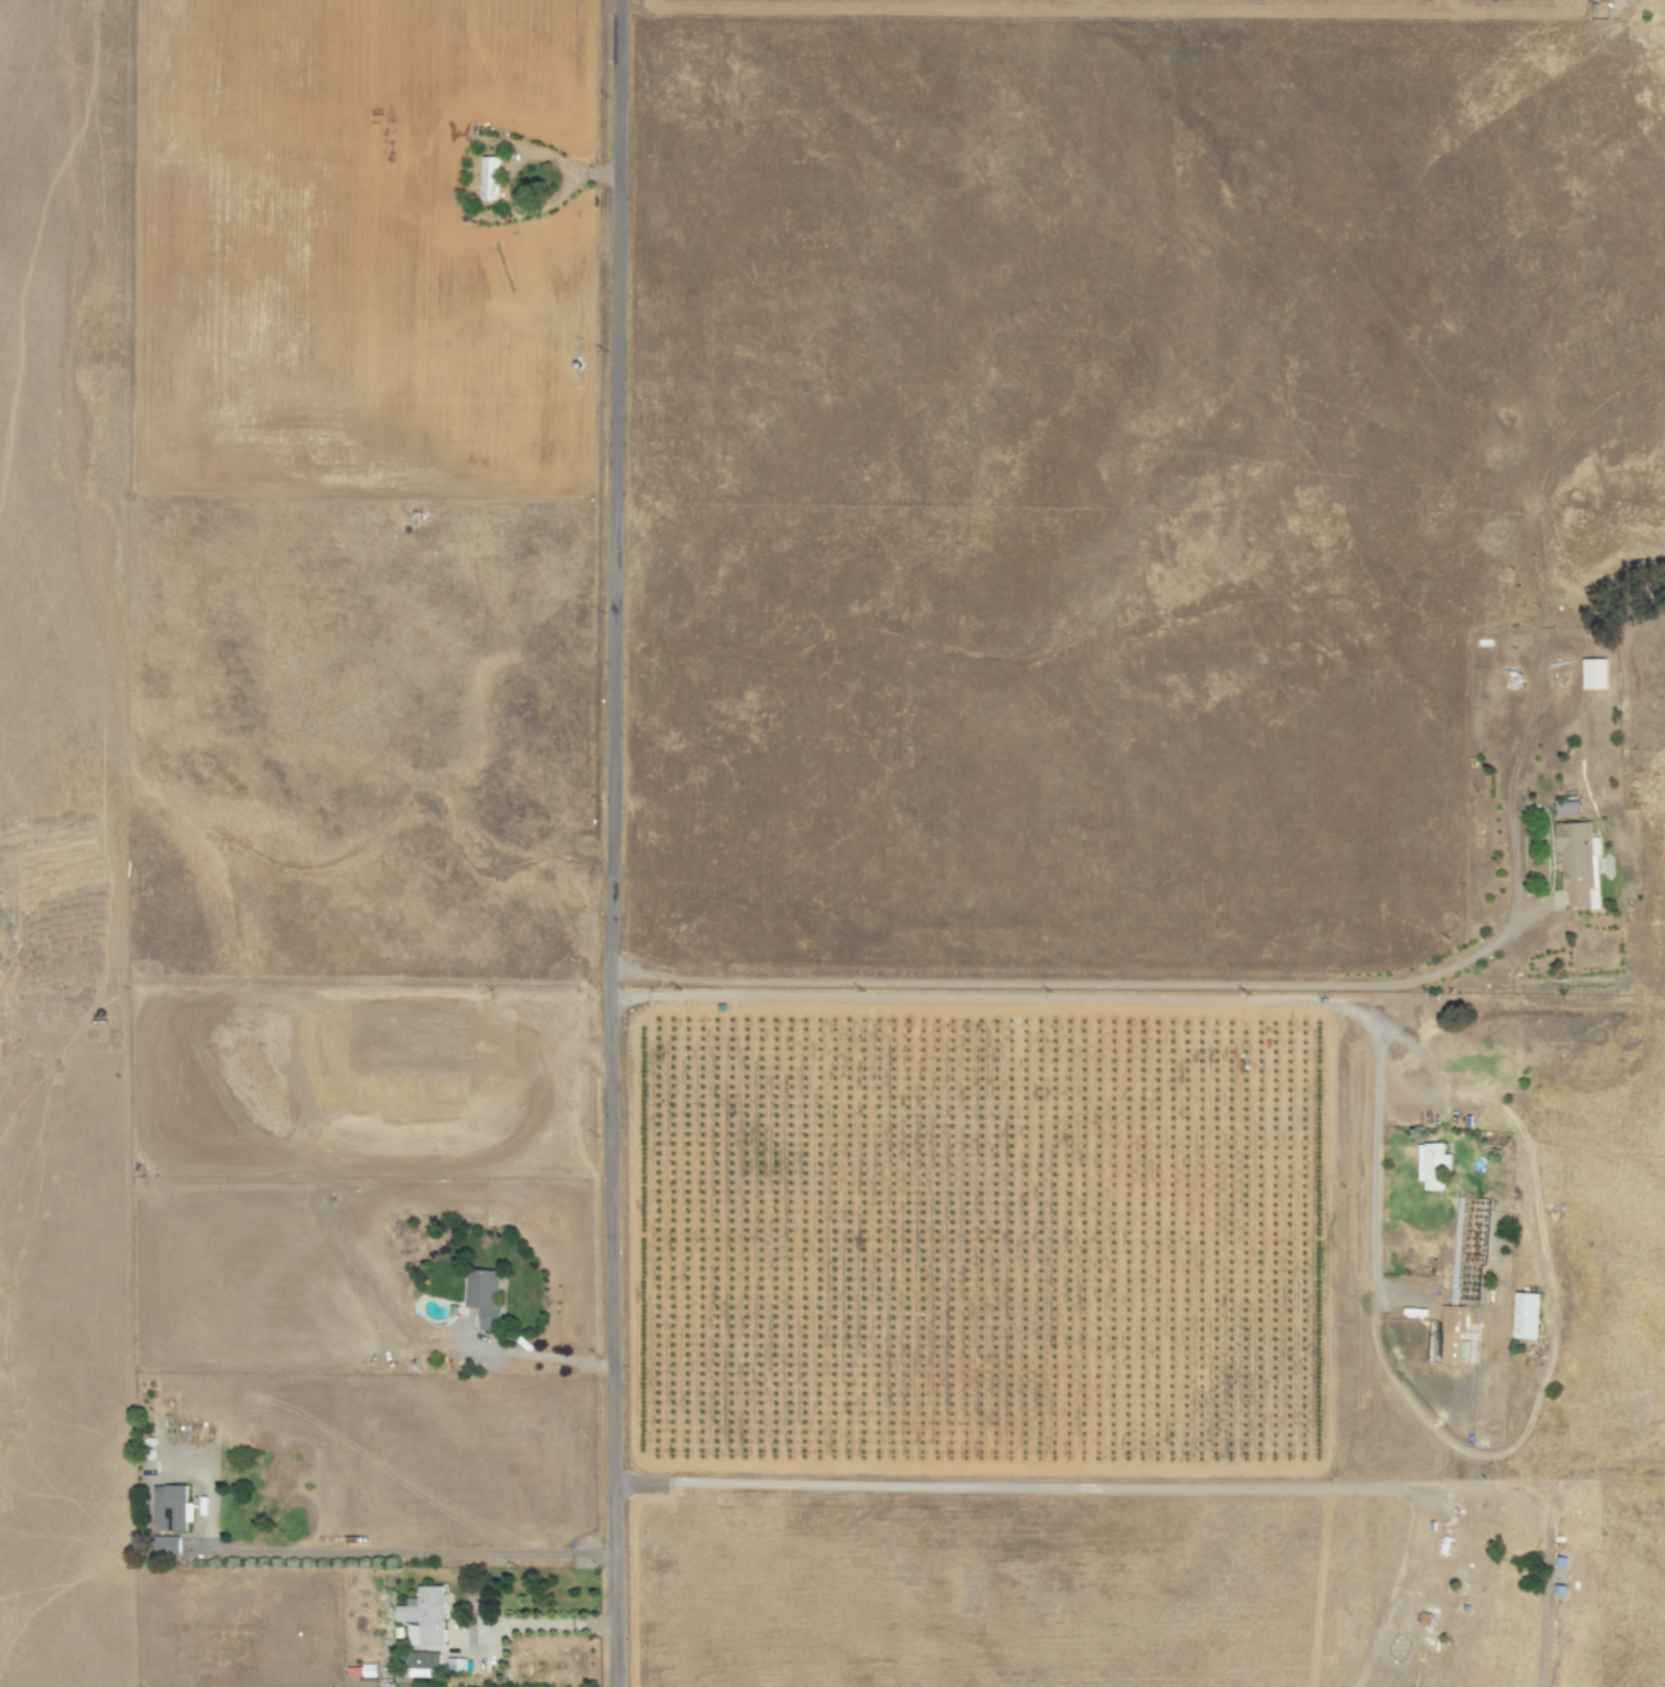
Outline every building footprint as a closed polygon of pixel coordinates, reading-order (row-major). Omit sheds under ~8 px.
[(497,157),(481,157),(481,200),(496,201),(497,157)] [(1606,689),(1606,659),(1582,660),(1582,689),(1606,689)] [(1578,801),(1555,802),(1555,815),(1578,815),(1578,801)] [(1598,908),(1596,855),(1600,854),(1599,837),(1590,837),(1590,823),(1557,824),(1560,892),(1567,891),(1568,909),(1598,908)] [(1442,1144),(1418,1145),(1419,1182),(1424,1182),(1424,1192),(1443,1191),(1442,1169),(1451,1169),(1451,1155),(1443,1155),(1442,1144)] [(479,1331),(497,1331),(498,1272),(465,1271),(464,1307),(480,1308),(479,1331)] [(1539,1340),(1540,1294),(1514,1294),(1512,1339),(1539,1340)] [(1431,1364),(1461,1364),(1461,1333),(1467,1333),(1467,1306),(1442,1306),(1442,1323),(1431,1323),(1431,1364)] [(185,1485),(151,1485),(152,1532),(185,1531),(185,1522),(193,1522),(193,1502),(186,1502),(185,1485)] [(154,1555),(179,1554),(179,1537),(153,1538),(154,1555)] [(445,1646),(445,1585),(418,1585),(418,1598),(406,1598),(406,1606),(394,1606),(394,1622),(407,1622),(407,1646),(445,1646)] [(439,1652),(412,1651),(411,1677),(439,1677),(439,1652)] [(466,1658),(446,1658),(445,1672),(465,1672),(466,1658)] [(375,1665),(346,1665),(346,1676),(375,1677),(375,1665)]
